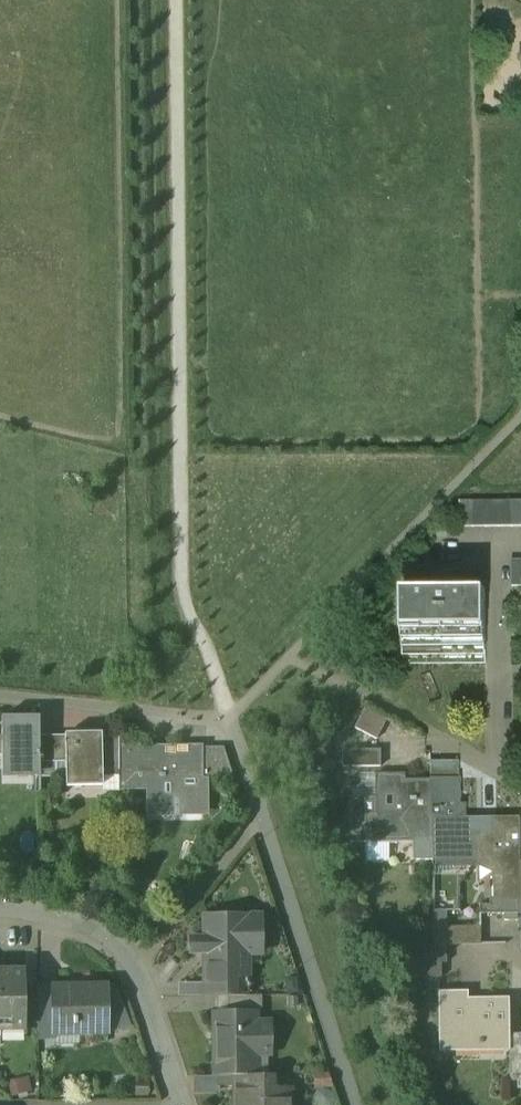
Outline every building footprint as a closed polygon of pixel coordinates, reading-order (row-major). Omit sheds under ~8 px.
[(461,502),(461,528),(520,528),(520,501),(461,502)] [(513,560),(513,585),(520,585),(520,560),(513,560)] [(485,589),(403,590),(404,652),(486,651),(485,589)] [(40,723),(3,723),(3,754),(9,754),(9,772),(40,771),(40,763),(40,737),(40,723)] [(119,735),(66,736),(66,762),(66,781),(103,781),(103,771),(120,771),(120,749),(119,735)] [(54,736),(40,737),(40,763),(54,762),(54,736)] [(66,762),(66,736),(54,736),(54,762),(57,762),(66,762)] [(224,747),(203,748),(203,778),(234,778),(224,747)] [(203,748),(120,749),(120,771),(120,784),(158,784),(158,810),(203,810),(203,778),(203,748)] [(380,750),(343,750),(343,767),(380,767),(380,750)] [(54,762),(40,763),(40,771),(40,778),(57,778),(57,762),(54,762)] [(460,762),(432,762),(432,779),(460,778),(460,762)] [(394,781),(394,775),(375,775),(375,798),(375,815),(364,815),(365,835),(365,836),(365,843),(432,842),(432,780),(394,781)] [(468,818),(468,804),(462,804),(462,778),(460,778),(432,779),(432,780),(432,842),(433,860),(458,860),(458,853),(497,854),(497,881),(492,881),(493,900),(489,900),(489,905),(479,906),(479,915),(520,914),(520,849),(520,818),(468,818)] [(375,798),(353,798),(353,813),(349,813),(350,843),(365,843),(365,836),(365,835),(364,815),(375,815),(375,798)] [(261,916),(205,916),(205,997),(226,997),(229,996),(246,996),(246,981),(240,981),(240,947),(261,947),(261,916)] [(481,927),(433,927),(434,946),(441,946),(446,946),(481,945),(481,927)] [(447,963),(446,946),(441,946),(434,946),(415,946),(416,978),(441,978),(441,963),(447,963)] [(25,974),(0,975),(0,1030),(26,1030),(25,974)] [(54,993),(54,987),(38,987),(38,1041),(55,1041),(55,1029),(53,1028),(52,1029),(51,993),(54,993)] [(91,988),(91,992),(54,993),(51,993),(52,1029),(53,1028),(55,1029),(74,1028),(74,1034),(107,1033),(106,988),(91,988)] [(509,999),(468,999),(467,992),(438,992),(439,1052),(509,1051),(509,1050),(509,999)] [(229,996),(226,997),(227,1013),(254,1013),(254,996),(246,996),(229,996)] [(227,1013),(217,1013),(217,1076),(235,1076),(254,1076),(254,1049),(268,1049),(268,1026),(254,1026),(254,1013),(227,1013)] [(509,1050),(509,1051),(510,1082),(520,1082),(520,1050),(509,1050)] [(235,1076),(235,1104),(290,1104),(291,1089),(272,1089),(272,1076),(254,1076),(235,1076)]
